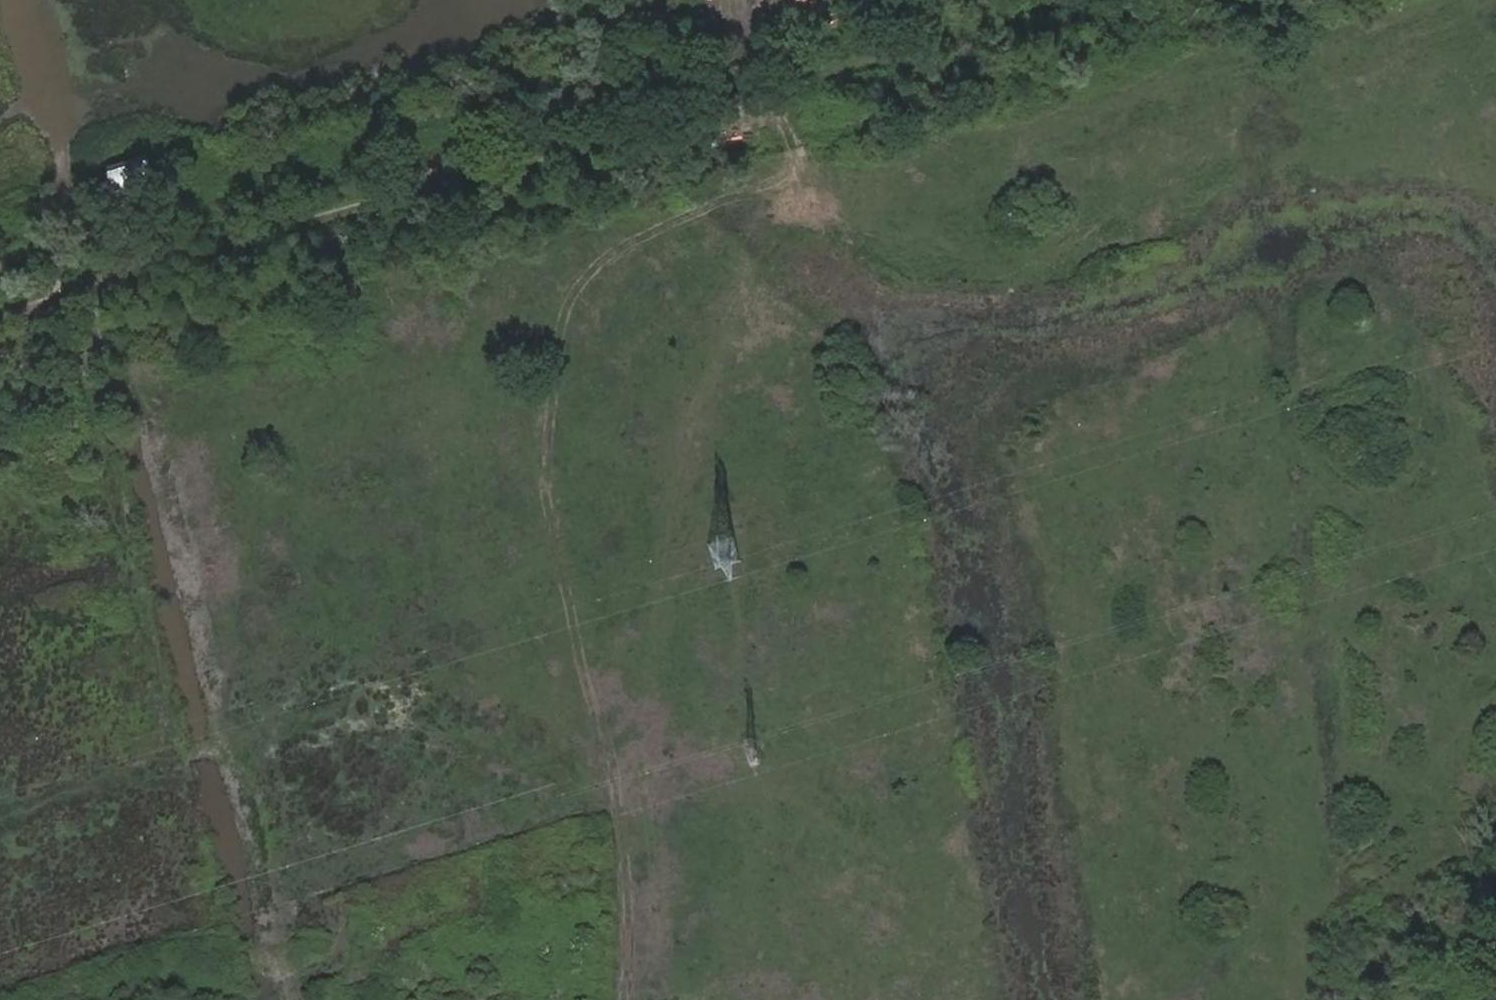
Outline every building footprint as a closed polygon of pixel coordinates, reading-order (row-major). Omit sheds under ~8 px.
[(792,10),(815,4),(814,0),(790,0),(792,10)]
